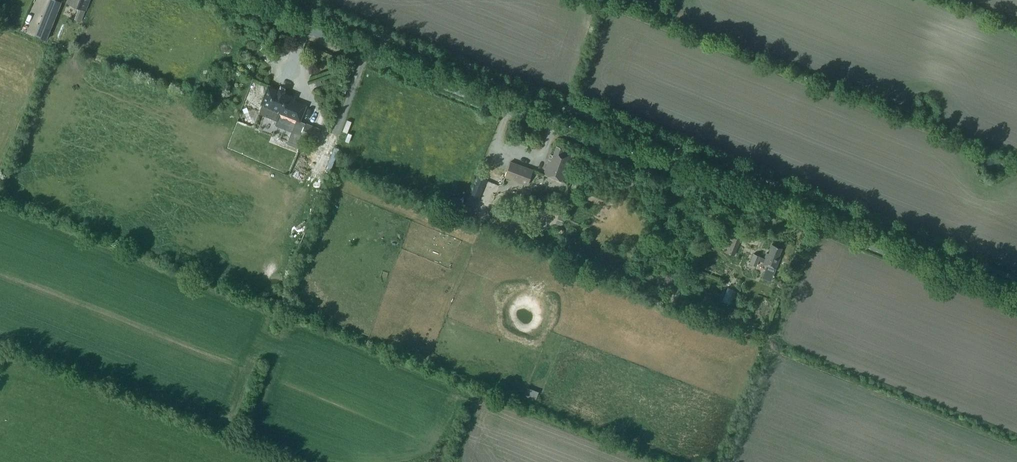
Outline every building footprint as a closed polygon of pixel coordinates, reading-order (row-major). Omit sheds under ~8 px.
[(39,14),(44,2),(39,0),(35,0),(31,11),(39,14)] [(35,35),(46,39),(62,1),(59,0),(49,0),(35,35)] [(79,7),(85,10),(89,0),(82,0),(79,7)] [(292,98),(268,88),(262,103),(280,110),(280,112),(299,119),(304,106),(291,101),(292,98)] [(292,132),(296,121),(287,117),(283,128),(292,132)] [(305,124),(300,136),(315,142),(319,130),(305,124)] [(562,181),(571,155),(562,152),(564,148),(556,146),(553,155),(550,154),(543,174),(562,181)] [(533,170),(512,162),(506,176),(528,184),(533,170)] [(477,175),(465,204),(475,208),(487,178),(477,175)] [(432,196),(435,190),(418,184),(416,190),(432,196)] [(559,214),(556,223),(562,225),(565,217),(559,214)] [(742,236),(734,232),(726,252),(735,255),(742,236)] [(758,259),(763,261),(762,263),(768,265),(765,274),(772,277),(781,256),(779,255),(782,248),(772,244),(769,253),(767,252),(764,258),(760,256),(760,255),(754,253),(750,263),(756,265),(758,259)] [(728,287),(723,300),(732,303),(737,290),(728,287)] [(537,400),(540,391),(528,387),(525,395),(537,400)]
